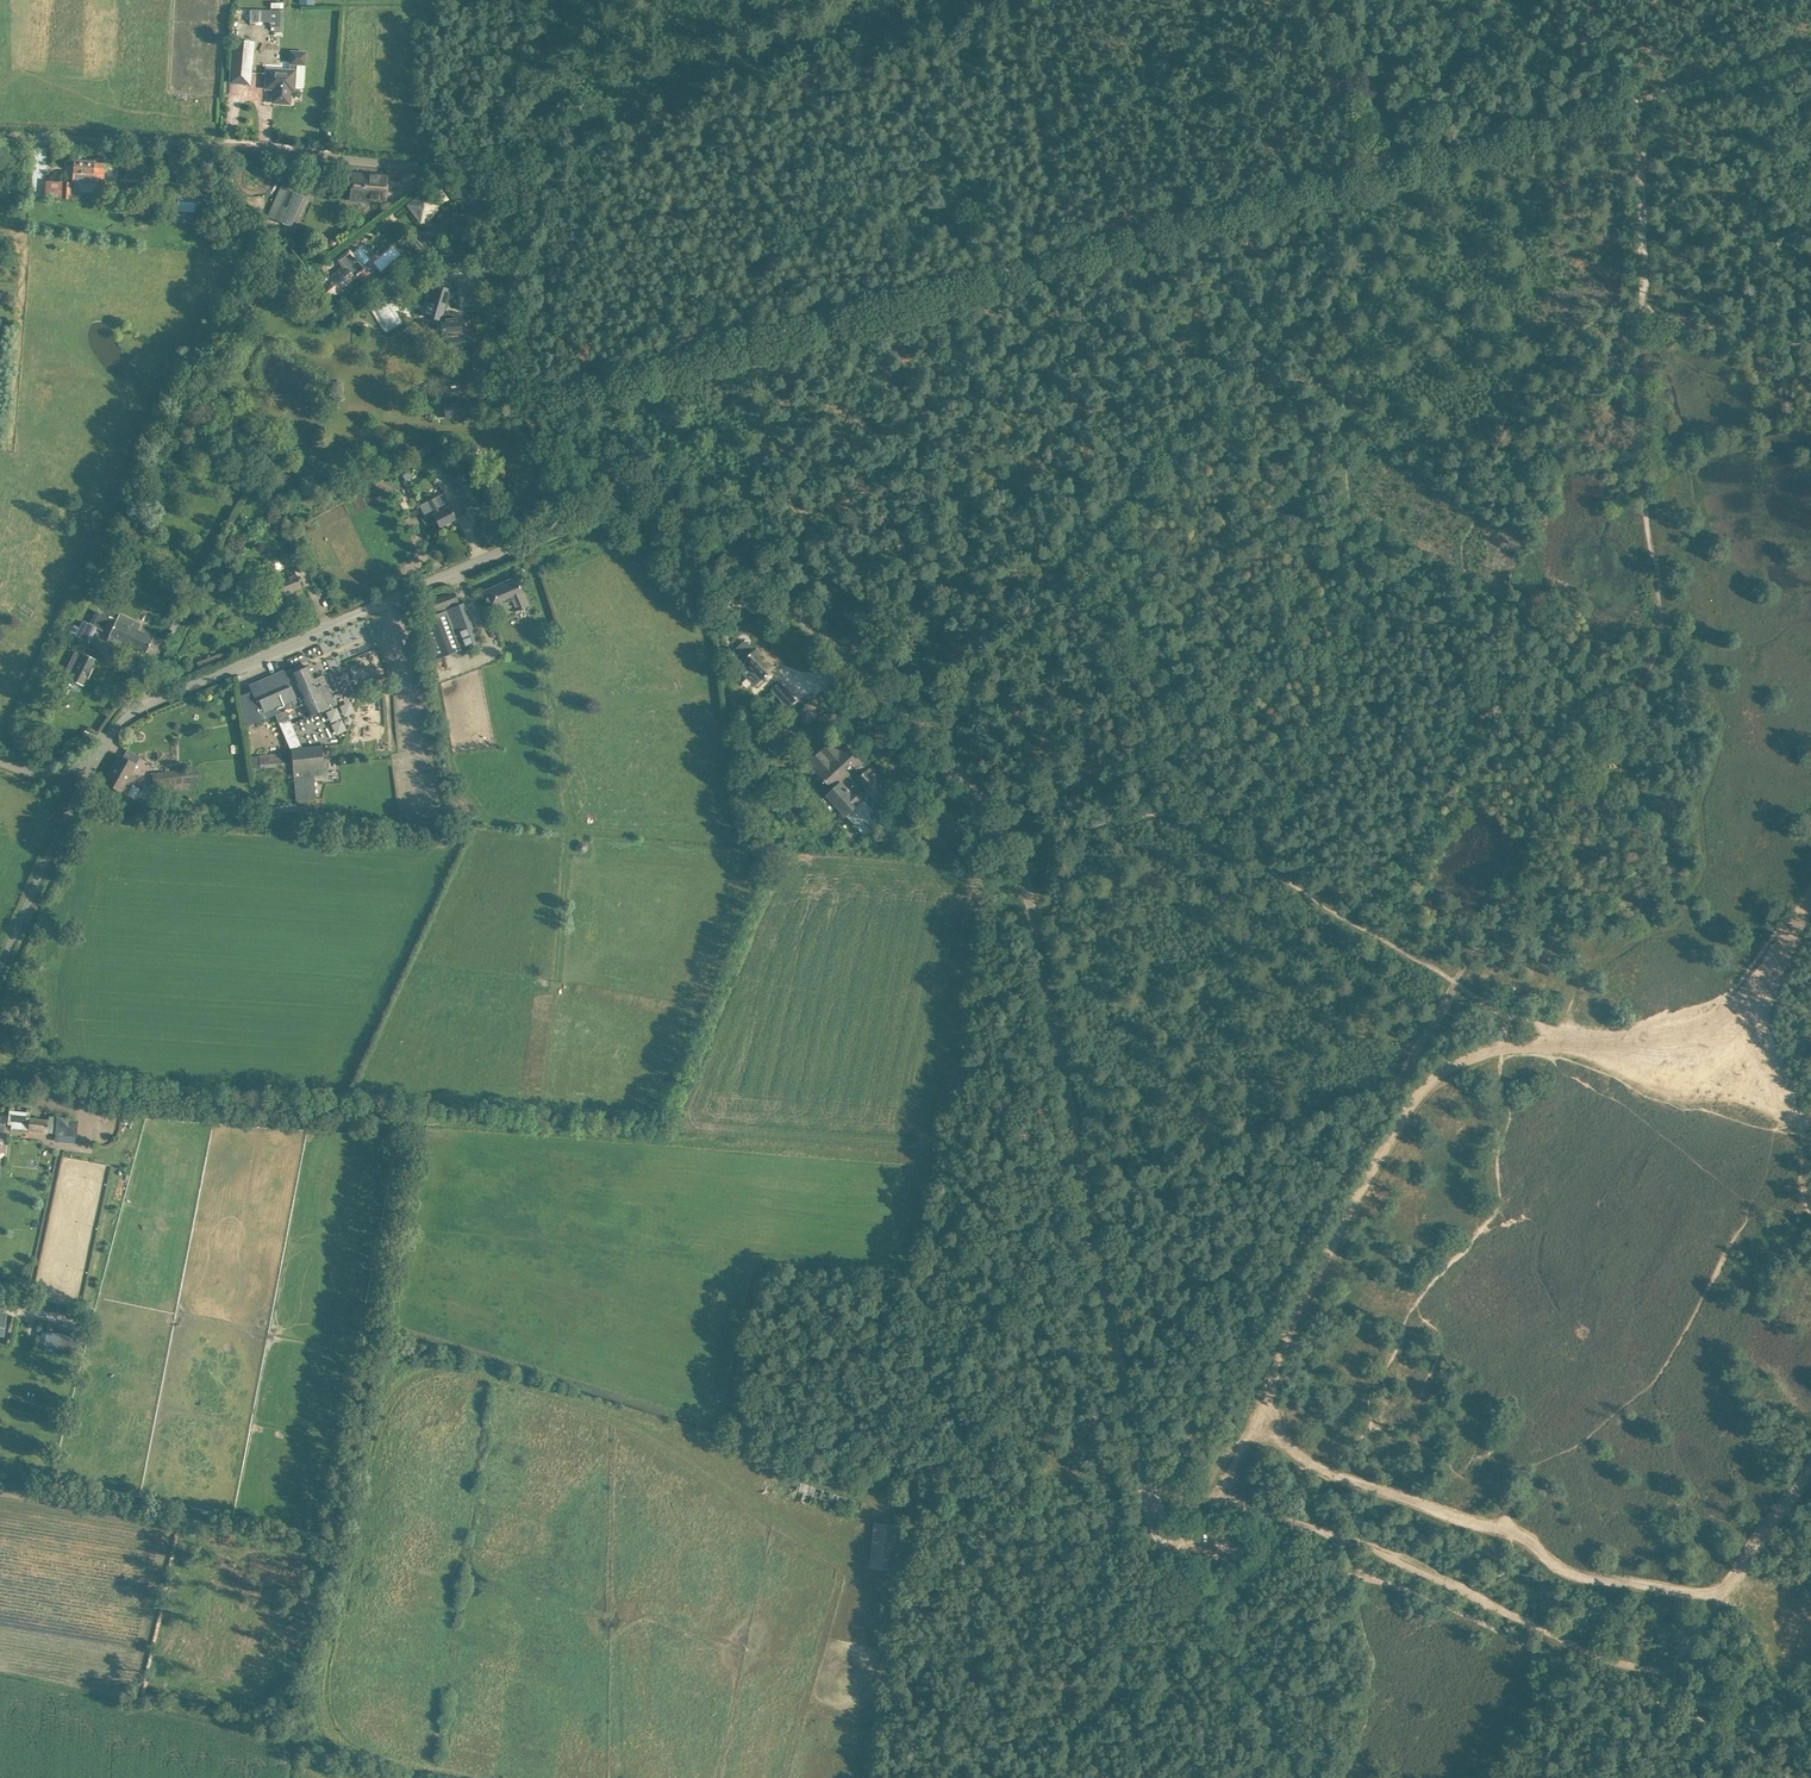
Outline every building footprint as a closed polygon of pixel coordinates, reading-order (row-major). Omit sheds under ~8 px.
[(253,13),(253,25),(284,26),(284,14),(253,13)] [(234,40),(231,71),(250,72),(253,41),(234,40)] [(290,71),(267,69),(266,85),(273,86),(273,98),(274,100),(275,101),(277,102),(285,103),(287,102),(288,101),(289,99),(290,87),(293,87),(294,71),(297,69),(298,67),(298,64),(304,64),(305,53),(291,52),(290,71)] [(94,162),(74,161),(73,182),(103,184),(105,164),(94,163),(94,162)] [(352,173),(350,193),(350,199),(369,201),(369,198),(385,199),(387,176),(352,173)] [(14,194),(15,178),(0,177),(0,193),(14,194)] [(268,215),(291,225),(304,195),(281,185),(268,215)] [(425,192),(408,205),(421,222),(422,221),(423,222),(433,215),(432,213),(437,209),(436,207),(446,199),(440,191),(430,199),(425,192)] [(459,210),(442,221),(445,225),(461,214),(459,210)] [(330,239),(329,240),(328,242),(328,244),(329,246),(331,247),(333,248),(335,247),(336,246),(337,244),(337,242),(336,240),(334,239),(332,238),(330,239)] [(421,251),(410,239),(409,241),(419,252),(421,251)] [(465,244),(439,244),(440,268),(466,268),(465,244)] [(327,273),(316,282),(332,300),(340,294),(338,291),(364,269),(361,266),(370,259),(359,247),(351,254),(349,251),(347,253),(345,251),(338,256),(340,259),(339,260),(343,266),(330,277),(327,273)] [(395,263),(392,260),(399,255),(394,249),(376,265),(384,274),(395,263)] [(442,315),(450,290),(444,288),(444,273),(433,273),(434,285),(430,284),(428,293),(432,294),(426,316),(441,320),(442,336),(446,335),(448,350),(471,348),(469,332),(461,333),(459,318),(457,318),(457,313),(442,315)] [(372,305),(384,329),(399,321),(388,298),(372,305)] [(467,415),(465,401),(444,404),(446,418),(467,415)] [(436,453),(426,458),(432,468),(442,463),(436,453)] [(468,482),(454,489),(465,508),(472,503),(474,507),(483,502),(478,494),(476,495),(475,492),(474,492),(468,482)] [(449,506),(442,510),(435,497),(427,501),(429,505),(424,508),(426,512),(431,510),(434,514),(433,514),(439,526),(455,518),(449,506)] [(299,572),(307,568),(298,549),(290,552),(299,572)] [(289,576),(264,588),(265,591),(258,594),(262,604),(301,587),(299,582),(301,580),(299,576),(296,577),(293,570),(287,573),(289,576)] [(726,577),(729,580),(734,576),(731,572),(726,577)] [(502,584),(483,592),(490,609),(509,600),(513,611),(529,605),(524,593),(522,594),(515,578),(502,584)] [(428,617),(420,620),(435,660),(478,643),(462,603),(459,604),(455,592),(423,604),(428,617)] [(116,619),(109,634),(154,656),(162,641),(116,619)] [(347,666),(345,661),(380,648),(370,622),(321,641),(333,672),(347,666)] [(756,649),(755,649),(750,644),(749,645),(745,640),(733,651),(737,655),(731,661),(756,686),(764,678),(765,680),(768,680),(771,676),(771,674),(770,672),(774,668),(762,656),(762,655),(756,649)] [(82,685),(86,677),(88,678),(93,668),(91,667),(95,659),(83,653),(70,679),(82,685),(83,685),(82,685)] [(252,690),(239,696),(245,725),(264,717),(274,712),(291,751),(291,748),(302,747),(299,740),(286,711),(287,711),(285,708),(294,704),(291,698),(302,694),(311,715),(335,704),(323,674),(313,678),(308,665),(293,672),(291,667),(250,685),(252,690)] [(780,681),(771,690),(789,709),(798,701),(780,681)] [(827,688),(827,689),(828,691),(828,692),(829,692),(829,693),(830,693),(830,694),(831,694),(832,695),(833,695),(834,695),(834,696),(835,696),(836,696),(837,695),(838,695),(838,694),(839,694),(839,693),(839,692),(839,691),(839,690),(838,689),(834,685),(833,685),(831,684),(830,685),(829,685),(828,686),(827,688)] [(807,707),(805,707),(801,711),(800,712),(800,713),(800,715),(800,716),(800,717),(801,718),(802,719),(803,720),(804,721),(806,722),(807,722),(808,722),(810,721),(814,718),(815,716),(815,715),(815,714),(815,712),(815,711),(814,710),(813,708),(812,708),(811,707),(809,707),(808,706),(807,707)] [(775,755),(777,757),(791,746),(775,727),(762,739),(763,740),(755,746),(763,755),(764,754),(770,760),(775,755)] [(277,730),(256,733),(258,748),(279,745),(277,730)] [(846,745),(841,751),(832,741),(812,760),(820,769),(818,771),(824,778),(824,779),(827,783),(828,782),(834,789),(821,800),(831,810),(837,805),(848,818),(855,825),(854,825),(857,828),(866,837),(882,822),(873,813),(882,804),(884,804),(888,801),(888,798),(887,797),(891,793),(869,769),(867,770),(861,763),(862,762),(846,745)] [(323,767),(322,758),(321,745),(291,748),(291,751),(291,752),(259,756),(253,757),(254,767),(260,766),(260,768),(292,765),(296,800),(316,798),(313,768),(323,767)] [(131,773),(136,764),(120,755),(105,782),(126,794),(136,776),(131,773)] [(153,785),(199,781),(197,769),(152,773),(153,785)] [(273,807),(272,819),(285,820),(285,814),(299,814),(299,808),(273,807)] [(282,837),(302,836),(302,822),(282,822),(282,837)] [(785,845),(809,847),(809,839),(786,837),(785,845)] [(30,1112),(8,1110),(7,1124),(10,1124),(10,1127),(28,1129),(28,1131),(46,1133),(46,1132),(54,1132),(54,1133),(75,1135),(76,1120),(48,1117),(48,1120),(29,1118),(30,1112)] [(64,1355),(67,1336),(46,1332),(43,1351),(64,1355)] [(875,1523),(873,1568),(888,1569),(890,1523),(875,1523)]
